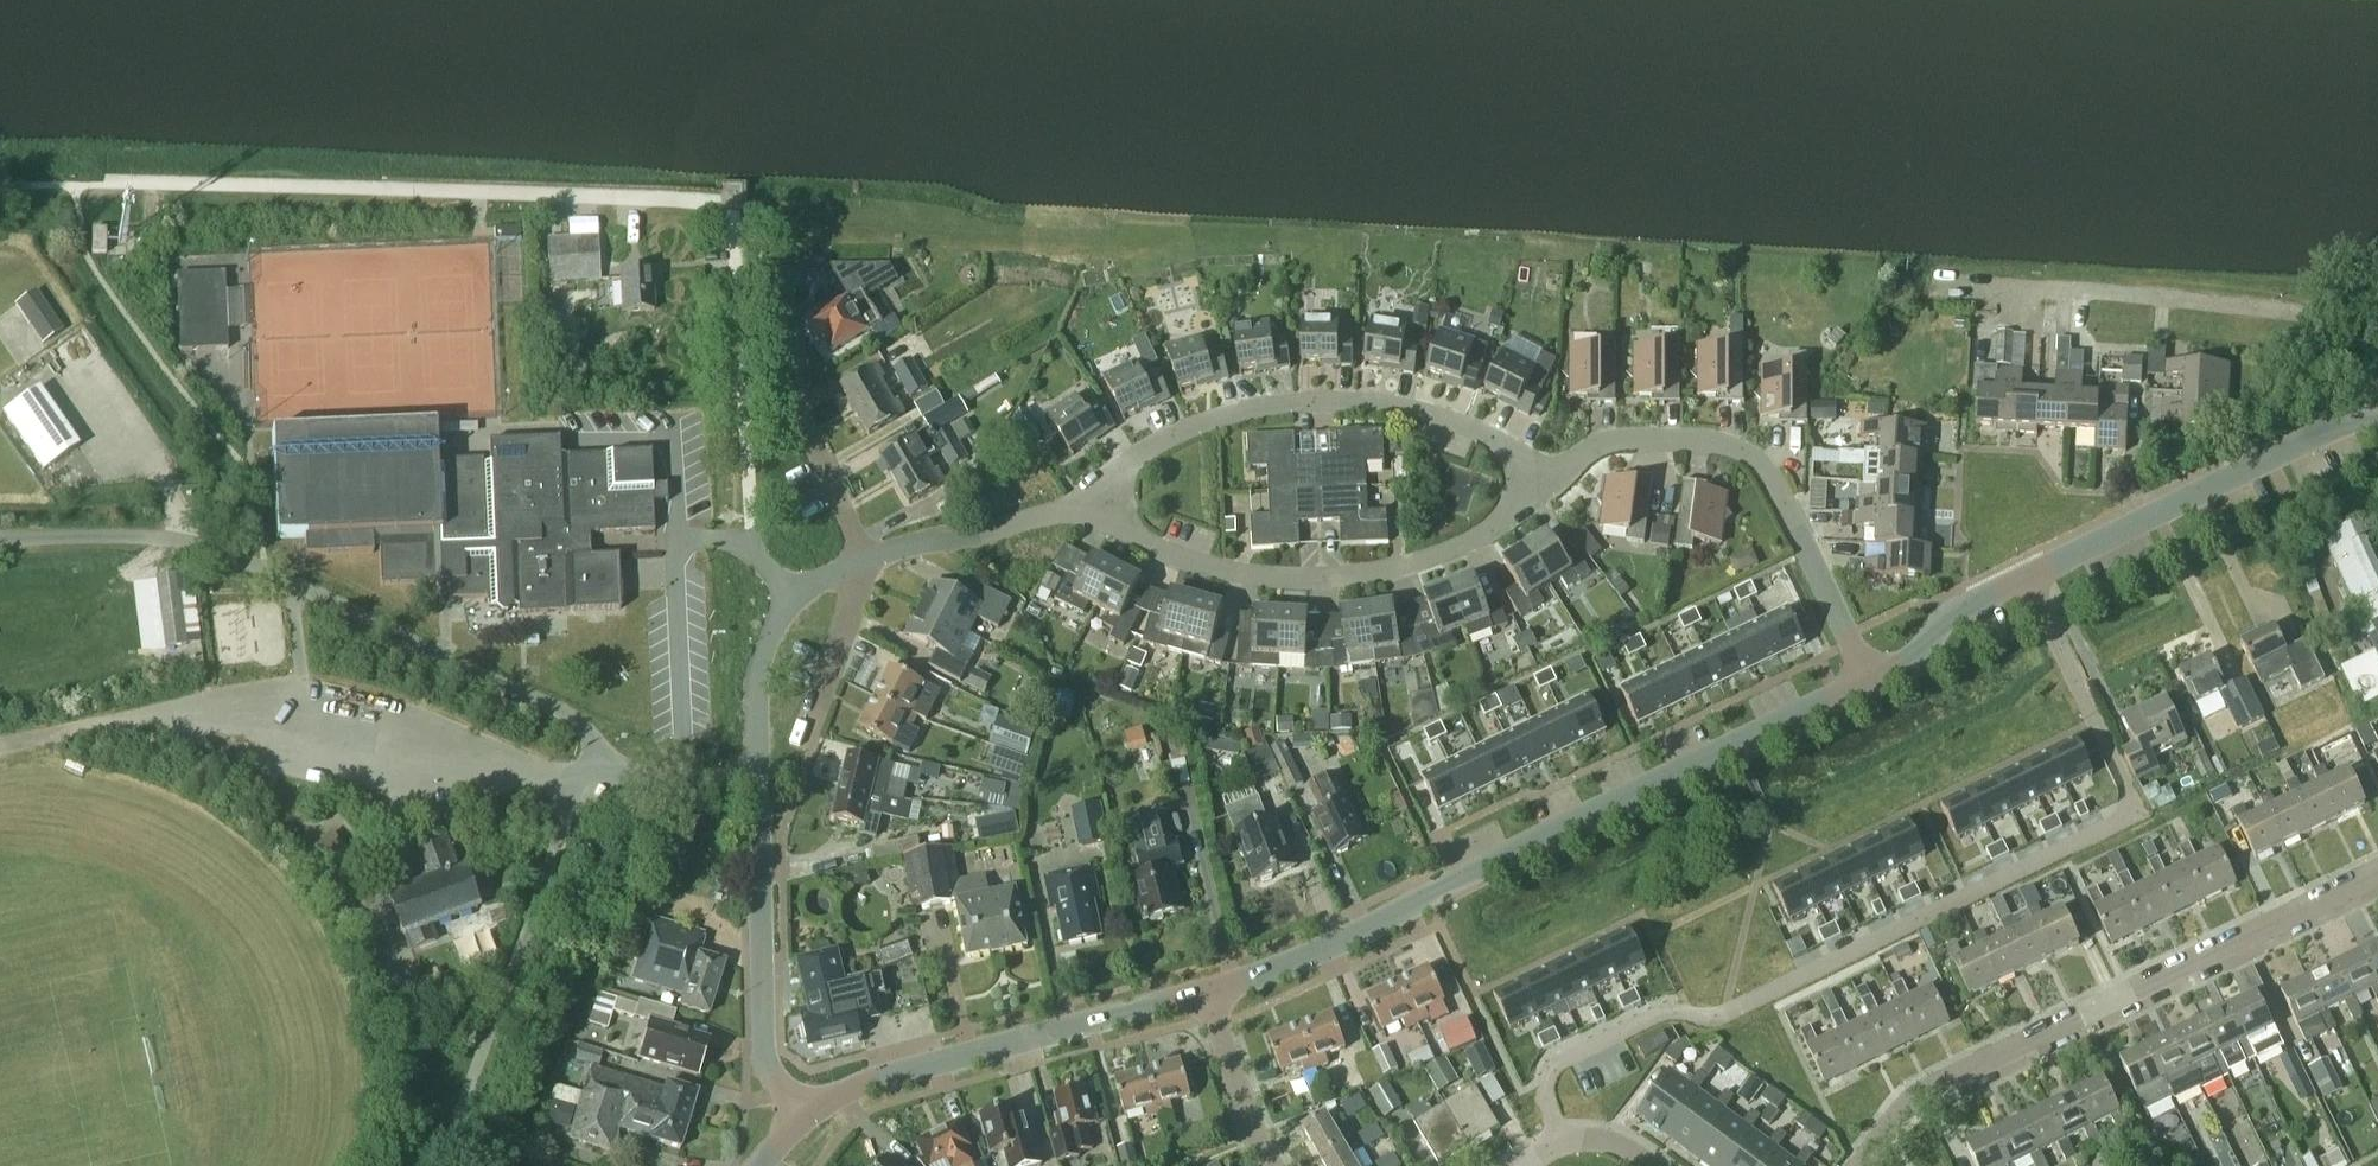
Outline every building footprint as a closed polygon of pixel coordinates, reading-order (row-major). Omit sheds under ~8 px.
[(520,225),(494,226),(495,239),(521,238),(520,225)] [(106,253),(106,229),(92,229),(92,253),(106,253)] [(598,235),(546,237),(548,283),(600,280),(598,235)] [(874,264),(829,264),(845,292),(867,280),(874,292),(886,285),(874,264)] [(652,270),(619,270),(619,312),(654,310),(652,270)] [(177,274),(180,350),(227,348),(224,272),(177,274)] [(36,291),(17,305),(30,324),(49,311),(36,291)] [(861,291),(850,298),(805,322),(816,342),(824,337),(833,351),(880,325),(861,291)] [(1336,366),(1352,366),(1353,337),(1338,337),(1338,319),(1302,318),(1302,361),(1336,362),(1336,366)] [(1407,325),(1372,319),(1365,362),(1399,367),(1398,372),(1414,374),(1419,345),(1404,343),(1407,325)] [(1274,366),(1274,370),(1290,368),(1286,339),(1272,341),(1269,323),(1234,328),(1240,370),(1274,366)] [(1845,335),(1838,329),(1828,341),(1835,347),(1845,335)] [(1474,391),(1489,346),(1441,330),(1427,372),(1460,382),(1458,386),(1474,391)] [(2012,365),(2014,332),(1998,331),(1996,365),(2012,365)] [(1213,383),(1229,379),(1221,350),(1206,355),(1201,337),(1167,347),(1179,389),(1212,379),(1213,383)] [(1571,347),(1571,366),(1562,374),(1571,381),(1571,396),(1587,396),(1587,404),(1617,404),(1617,402),(1616,402),(1616,338),(1599,338),(1599,347),(1571,347)] [(1635,347),(1635,366),(1626,374),(1635,381),(1635,396),(1651,396),(1651,404),(1681,404),(1681,402),(1680,402),(1680,338),(1663,338),(1663,347),(1635,347)] [(1699,347),(1699,366),(1690,374),(1699,381),(1699,396),(1715,396),(1715,404),(1744,404),(1745,402),(1743,402),(1743,338),(1727,338),(1727,347),(1699,347)] [(1152,351),(1138,358),(1144,369),(1157,362),(1152,351)] [(1529,416),(1557,360),(1542,353),(1536,366),(1505,351),(1486,390),(1516,405),(1514,409),(1529,416)] [(2070,367),(2083,367),(2084,352),(2071,351),(2070,367)] [(1763,368),(1762,387),(1754,395),(1762,402),(1762,417),(1779,417),(1779,424),(1808,424),(1808,423),(1807,423),(1807,354),(1790,354),(1790,368),(1763,368)] [(2143,357),(2123,357),(2122,382),(2142,383),(2143,357)] [(893,368),(902,383),(920,373),(912,358),(893,368)] [(2185,377),(2184,392),(2228,394),(2230,365),(2165,361),(2165,376),(2185,377)] [(1155,405),(1170,398),(1158,372),(1144,378),(1136,362),(1104,377),(1123,416),(1154,402),(1155,405)] [(879,364),(873,367),(841,385),(855,410),(889,391),(882,379),(886,376),(879,364)] [(1976,424),(2006,426),(2009,371),(1998,371),(1998,367),(1975,366),(1973,389),(1978,389),(1976,424)] [(2037,433),(2038,428),(2039,392),(2023,392),(2024,372),(2009,371),(2006,426),(2006,432),(2037,433)] [(928,387),(920,373),(902,383),(910,397),(928,387)] [(2055,393),(2039,392),(2038,428),(2067,429),(2070,374),(2056,373),(2055,393)] [(2067,429),(2096,431),(2098,395),(2082,394),(2083,375),(2070,374),(2067,429)] [(38,388),(3,412),(44,471),(79,447),(38,388)] [(2098,395),(2096,431),(2095,450),(2126,451),(2129,389),(2116,388),(2115,394),(2099,393),(2099,395),(2098,395)] [(945,404),(937,390),(914,403),(922,418),(945,404)] [(889,391),(855,410),(869,434),(906,413),(898,399),(895,401),(889,391)] [(2184,392),(2184,407),(2184,409),(2163,408),(2162,422),(2227,426),(2228,394),(2184,392)] [(1101,436),(1115,427),(1098,402),(1086,410),(1076,396),(1046,416),(1071,452),(1099,433),(1101,436)] [(932,434),(969,413),(960,398),(923,419),(932,434)] [(1850,421),(1850,398),(1835,398),(1835,402),(1812,402),(1812,421),(1850,421)] [(1875,398),(1874,420),(1893,421),(1894,399),(1875,398)] [(970,437),(962,422),(951,426),(960,442),(970,437)] [(1862,423),(1861,437),(1881,438),(1880,454),(1880,455),(1917,456),(1917,457),(1925,457),(1926,426),(1862,423)] [(444,467),(438,467),(436,424),(272,431),(276,539),(305,538),(306,556),(373,553),(373,548),(379,548),(381,586),(449,583),(450,600),(487,598),(488,607),(495,607),(502,613),(506,613),(512,606),(518,606),(518,614),(620,609),(618,556),(587,557),(586,534),(654,531),(653,502),(667,501),(666,485),(652,486),(651,452),(560,456),(559,439),(521,440),(494,442),(488,442),(489,465),(483,465),(483,459),(444,461),(444,467)] [(951,426),(933,438),(942,453),(960,442),(951,426)] [(1337,456),(1316,457),(1318,489),(1367,487),(1366,462),(1384,462),(1383,430),(1336,432),(1337,456)] [(926,447),(918,434),(881,455),(895,480),(929,460),(923,449),(926,447)] [(1318,489),(1316,457),(1295,458),(1294,434),(1247,436),(1249,468),(1268,467),(1269,492),(1318,489)] [(968,456),(960,442),(942,453),(949,466),(968,456)] [(1863,484),(1879,485),(1879,484),(1915,486),(1916,485),(1917,457),(1917,456),(1880,455),(1880,454),(1839,452),(1838,466),(1864,469),(1863,484)] [(929,460),(895,480),(909,504),(947,483),(939,469),(936,471),(929,460)] [(1644,543),(1653,479),(1654,479),(1654,477),(1625,473),(1624,481),(1607,479),(1605,494),(1599,499),(1604,506),(1601,528),(1628,531),(1627,540),(1644,543)] [(1683,483),(1684,483),(1675,547),(1693,549),(1694,540),(1721,544),(1724,522),(1730,517),(1726,510),(1728,495),(1711,492),(1712,485),(1683,481),(1683,483)] [(1921,486),(1916,485),(1915,486),(1879,484),(1879,485),(1878,501),(1858,500),(1857,513),(1914,516),(1914,517),(1920,517),(1921,486)] [(1819,507),(1832,506),(1830,485),(1817,486),(1819,507)] [(1341,545),(1388,542),(1387,511),(1368,512),(1367,487),(1318,489),(1319,522),(1340,521),(1341,545)] [(1319,522),(1318,489),(1269,492),(1270,516),(1251,517),(1253,549),(1299,547),(1298,523),(1319,522)] [(1844,513),(1843,526),(1855,527),(1856,513),(1844,513)] [(1876,545),(1887,545),(1887,544),(1912,546),(1913,545),(1914,517),(1914,516),(1857,513),(1856,527),(1877,528),(1876,545)] [(2368,635),(2376,651),(2340,668),(2359,709),(2377,700),(2377,522),(2376,517),(2324,540),(2358,613),(2353,616),(2363,637),(2368,635)] [(1227,519),(1227,533),(1238,532),(1238,519),(1227,519)] [(1672,526),(1653,524),(1650,545),(1669,547),(1672,526)] [(1548,533),(1526,547),(1550,585),(1561,578),(1568,588),(1591,574),(1576,549),(1563,557),(1548,533)] [(1931,546),(1913,545),(1912,546),(1887,544),(1887,545),(1886,562),(1866,560),(1866,563),(1851,562),(1851,577),(1865,578),(1865,574),(1930,577),(1931,546)] [(1538,592),(1550,585),(1526,547),(1503,561),(1519,585),(1506,593),(1522,618),(1545,603),(1538,592)] [(1760,550),(1738,558),(1743,570),(1765,562),(1760,550)] [(1089,602),(1097,607),(1118,567),(1094,555),(1081,580),(1068,574),(1055,599),(1083,614),(1089,602)] [(156,575),(170,573),(168,561),(155,563),(156,575)] [(1132,574),(1118,567),(1097,607),(1110,613),(1104,625),(1115,630),(1110,638),(1124,645),(1142,611),(1128,605),(1139,583),(1141,584),(1143,579),(1132,573),(1132,574)] [(175,573),(156,575),(165,648),(187,645),(186,635),(199,634),(197,613),(194,591),(191,592),(188,572),(175,574),(175,573)] [(1047,572),(1041,585),(1054,592),(1061,578),(1047,572)] [(1474,576),(1449,585),(1465,627),(1469,639),(1508,625),(1498,598),(1484,603),(1474,576)] [(930,596),(923,609),(969,632),(976,617),(999,628),(1012,601),(972,581),(964,597),(936,583),(936,584),(934,583),(928,595),(930,596)] [(1751,582),(1743,587),(1749,600),(1757,596),(1751,582)] [(1465,627),(1449,585),(1425,595),(1434,621),(1421,626),(1431,654),(1456,644),(1452,632),(1465,627)] [(1743,587),(1734,591),(1740,604),(1749,600),(1743,587)] [(1182,653),(1197,598),(1172,591),(1164,618),(1150,614),(1143,642),(1182,653)] [(1197,598),(1182,653),(1222,664),(1230,636),(1216,632),(1223,605),(1197,598)] [(1367,607),(1375,664),(1416,658),(1412,629),(1397,631),(1394,608),(1395,608),(1394,601),(1382,603),(1382,605),(1367,607)] [(1352,667),(1375,664),(1367,607),(1341,611),(1345,639),(1330,641),(1335,670),(1340,669),(1341,674),(1353,673),(1352,667)] [(961,648),(969,632),(923,609),(916,623),(914,621),(908,634),(910,635),(910,636),(937,649),(929,666),(961,681),(974,655),(961,648)] [(1696,609),(1687,613),(1693,626),(1702,622),(1696,609)] [(1788,609),(1760,623),(1777,658),(1805,644),(1788,609)] [(1237,666),(1252,667),(1278,669),(1279,656),(1282,611),(1255,610),(1254,638),(1239,637),(1237,666)] [(1308,613),(1282,611),(1279,656),(1305,658),(1304,670),(1319,671),(1321,642),(1306,641),(1308,613)] [(1631,611),(1614,623),(1622,634),(1638,622),(1631,611)] [(1687,613),(1678,618),(1685,631),(1693,626),(1687,613)] [(1760,623),(1732,637),(1749,671),(1777,658),(1760,623)] [(2240,636),(2241,643),(2253,667),(2253,666),(2261,683),(2291,669),(2301,690),(2326,679),(2306,639),(2286,649),(2275,627),(2260,634),(2256,628),(2240,636)] [(1530,629),(1521,634),(1529,647),(1537,643),(1530,629)] [(1521,634),(1513,638),(1520,652),(1529,647),(1521,634)] [(1640,636),(1632,640),(1638,653),(1647,649),(1640,636)] [(1732,637),(1705,650),(1722,685),(1749,671),(1732,637)] [(1632,640),(1623,644),(1629,657),(1638,653),(1632,640)] [(1705,650),(1677,663),(1694,698),(1722,685),(1705,650)] [(2226,688),(2211,658),(2179,673),(2191,698),(2193,698),(2196,704),(2219,693),(2237,730),(2264,716),(2246,679),(2226,688)] [(1677,663),(1649,676),(1666,711),(1694,698),(1677,663)] [(891,667),(876,696),(918,717),(924,706),(915,701),(924,683),(891,667)] [(993,677),(975,668),(967,685),(985,694),(993,677)] [(1119,687),(1132,691),(1139,672),(1126,668),(1119,687)] [(1551,669),(1543,673),(1549,686),(1558,682),(1551,669)] [(1543,673),(1534,677),(1540,690),(1549,686),(1543,673)] [(1649,676),(1621,690),(1638,725),(1666,711),(1649,676)] [(1589,695),(1561,709),(1578,744),(1606,730),(1589,695)] [(912,729),(918,717),(876,696),(860,728),(893,745),(904,725),(912,729)] [(1496,696),(1488,700),(1494,713),(1503,709),(1496,696)] [(1488,700),(1479,704),(1485,717),(1494,713),(1488,700)] [(2137,744),(2123,751),(2138,782),(2161,771),(2154,757),(2174,747),(2186,741),(2166,700),(2143,712),(2140,707),(2123,716),(2137,744)] [(1217,708),(1202,705),(1198,719),(1214,722),(1217,708)] [(1561,709),(1534,722),(1550,757),(1578,744),(1561,709)] [(1380,725),(1383,721),(1382,716),(1377,714),(1372,715),(1369,719),(1371,725),(1375,727),(1380,725)] [(1352,715),(1331,716),(1332,731),(1352,729),(1352,715)] [(1293,716),(1277,717),(1277,732),(1294,732),(1293,716)] [(1036,732),(1000,719),(991,744),(1027,757),(1036,732)] [(1440,722),(1432,727),(1438,740),(1447,736),(1440,722)] [(1534,722),(1506,736),(1523,771),(1550,757),(1534,722)] [(1264,744),(1258,727),(1243,733),(1250,750),(1264,744)] [(1432,727),(1423,731),(1429,744),(1438,740),(1432,727)] [(1317,734),(1293,735),(1294,748),(1317,747),(1317,734)] [(1506,736),(1479,749),(1495,784),(1523,771),(1506,736)] [(1304,783),(1284,741),(1269,748),(1289,790),(1304,783)] [(2071,744),(2043,757),(2059,790),(2087,777),(2071,744)] [(1267,746),(1245,754),(1255,783),(1281,773),(1267,746)] [(1479,749),(1451,763),(1468,798),(1495,784),(1479,749)] [(2214,772),(2203,749),(2190,756),(2201,778),(2214,772)] [(849,753),(841,786),(903,801),(911,768),(849,753)] [(2043,757),(2017,770),(2032,803),(2059,790),(2043,757)] [(1184,784),(1197,781),(1191,758),(1178,761),(1184,784)] [(1451,763),(1423,777),(1440,811),(1468,798),(1451,763)] [(2313,771),(2319,783),(2337,819),(2365,805),(2347,769),(2330,778),(2324,766),(2313,771)] [(2017,770),(1990,783),(2006,816),(2032,803),(2017,770)] [(1366,838),(1335,774),(1311,785),(1322,809),(1314,813),(1334,854),(1366,838)] [(1007,784),(983,779),(981,792),(1005,797),(1007,784)] [(2286,784),(2292,796),(2310,832),(2337,819),(2319,783),(2302,791),(2296,779),(2286,784)] [(1990,783),(1963,796),(1979,829),(2006,816),(1990,783)] [(2226,785),(2209,793),(2215,805),(2232,797),(2226,785)] [(899,819),(903,801),(841,786),(833,818),(862,825),(860,834),(877,838),(882,815),(899,819)] [(1021,790),(1011,788),(1007,804),(1010,805),(1009,810),(1017,812),(1021,790)] [(2260,797),(2266,809),(2283,845),(2310,832),(2292,796),(2276,804),(2270,792),(2260,797)] [(1227,807),(1235,831),(1247,862),(1248,862),(1256,882),(1262,880),(1265,881),(1272,878),(1273,876),(1295,868),(1290,854),(1291,853),(1277,815),(1267,819),(1258,796),(1227,807)] [(1963,796),(1935,809),(1951,842),(1979,829),(1963,796)] [(1071,808),(1079,846),(1110,840),(1102,801),(1071,808)] [(2083,803),(2075,807),(2081,820),(2089,816),(2083,803)] [(2283,845),(2266,809),(2249,817),(2244,805),(2233,811),(2256,858),(2283,845)] [(1141,873),(1134,875),(1146,921),(1182,911),(1177,892),(1178,891),(1171,868),(1183,864),(1175,840),(1168,812),(1128,823),(1136,850),(1134,851),(1134,852),(1131,853),(1135,866),(1138,865),(1141,873)] [(2063,828),(2056,816),(2048,820),(2054,832),(2063,828)] [(2048,820),(2039,824),(2046,837),(2054,832),(2048,820)] [(1905,824),(1877,837),(1893,870),(1921,856),(1905,824)] [(477,907),(463,869),(458,871),(443,833),(410,845),(420,870),(412,873),(409,881),(412,889),(389,898),(403,936),(405,935),(411,950),(436,941),(435,938),(442,935),(438,922),(477,907)] [(919,837),(898,841),(901,856),(922,852),(919,837)] [(1877,837),(1851,850),(1867,883),(1893,870),(1877,837)] [(2003,841),(1995,845),(2001,858),(2010,854),(2003,841)] [(2179,847),(2186,861),(2204,899),(2236,884),(2217,845),(2196,856),(2189,842),(2179,847)] [(1113,843),(1101,845),(1105,865),(1116,863),(1113,843)] [(1995,845),(1986,850),(1992,863),(2001,858),(1995,845)] [(913,911),(957,902),(968,958),(1028,946),(1016,888),(990,893),(986,875),(960,880),(954,846),(902,856),(913,911)] [(1851,850),(1824,862),(1840,895),(1867,883),(1851,850)] [(2204,899),(2186,861),(2165,871),(2158,857),(2148,862),(2155,876),(2173,914),(2204,899)] [(1824,862),(1797,875),(1813,908),(1840,895),(1824,862)] [(1102,936),(1094,900),(1099,899),(1092,865),(1043,876),(1051,909),(1057,908),(1065,945),(1102,936)] [(2117,877),(2124,891),(2142,929),(2173,914),(2155,876),(2134,886),(2127,872),(2117,877)] [(1797,875),(1770,889),(1785,922),(1813,908),(1797,875)] [(1915,884),(1907,888),(1913,901),(1922,897),(1915,884)] [(2142,929),(2124,891),(2103,901),(2096,887),(2087,892),(2112,944),(2142,929)] [(1907,888),(1898,892),(1904,905),(1913,901),(1907,888)] [(2051,958),(2033,922),(2017,930),(2001,896),(1990,901),(2007,935),(2024,970),(2051,958)] [(1880,901),(1872,905),(1878,918),(1887,914),(1880,901)] [(2076,903),(2062,910),(2068,922),(2082,916),(2076,903)] [(2027,909),(2033,922),(2051,958),(2079,944),(2062,909),(2044,917),(2038,904),(2027,909)] [(1968,928),(1979,923),(1970,905),(1960,910),(1968,928)] [(506,919),(503,909),(488,915),(492,924),(506,919)] [(682,996),(679,1005),(708,1014),(724,962),(699,955),(706,933),(652,917),(633,981),(682,996)] [(1835,923),(1827,927),(1833,940),(1841,936),(1835,923)] [(1929,950),(1943,943),(1935,926),(1920,933),(1929,950)] [(1827,927),(1818,931),(1824,944),(1833,940),(1827,927)] [(1628,929),(1601,943),(1616,976),(1644,962),(1628,929)] [(1974,935),(1980,947),(1997,983),(2024,970),(2007,935),(1990,943),(1984,930),(1974,935)] [(888,947),(891,960),(919,954),(916,940),(888,947)] [(1601,943),(1574,956),(1590,989),(1616,976),(1601,943)] [(1893,950),(1898,960),(1912,954),(1907,943),(1893,950)] [(1997,983),(1980,947),(1963,956),(1957,944),(1947,949),(1970,997),(1997,983)] [(2364,952),(2377,982),(2377,945),(2364,952)] [(840,950),(839,950),(798,960),(809,1008),(800,1010),(809,1048),(863,1036),(859,1021),(881,1016),(871,973),(846,979),(840,950)] [(2335,966),(2352,1001),(2356,999),(2355,998),(2372,990),(2377,1002),(2377,982),(2364,952),(2335,966)] [(1574,956),(1547,968),(1563,1001),(1590,989),(1574,956)] [(2363,1015),(2356,999),(2352,1001),(2335,966),(2309,979),(2326,1014),(2329,1013),(2328,1012),(2345,1003),(2353,1020),(2363,1015)] [(1429,967),(1398,982),(1418,1024),(1430,1019),(1426,1010),(1445,1001),(1429,967)] [(1547,968),(1520,981),(1536,1014),(1563,1001),(1547,968)] [(2281,993),(2298,1028),(2299,1027),(2306,1043),(2336,1028),(2329,1013),(2326,1014),(2309,979),(2281,993)] [(1520,981),(1493,995),(1508,1028),(1536,1014),(1520,981)] [(1949,1023),(1931,985),(1930,984),(1908,995),(1901,981),(1891,986),(1898,1000),(1917,1038),(1949,1023)] [(1367,997),(1383,1030),(1403,1021),(1407,1030),(1418,1024),(1398,982),(1367,997)] [(1635,990),(1627,994),(1633,1007),(1641,1003),(1635,990)] [(649,1022),(638,1059),(697,1076),(708,1040),(690,1035),(692,1031),(672,1025),(676,1011),(639,1000),(638,1003),(616,997),(616,998),(598,993),(588,1024),(608,1030),(613,1011),(649,1022)] [(1627,994),(1618,998),(1624,1011),(1633,1007),(1627,994)] [(2256,994),(2227,1008),(2245,1043),(2248,1042),(2256,1058),(2257,1060),(2284,1047),(2274,1025),(2271,1027),(2256,994)] [(1868,1015),(1886,1053),(1917,1038),(1898,1000),(1878,1010),(1871,996),(1861,1001),(1868,1015)] [(1793,1020),(1807,1014),(1803,1004),(1789,1010),(1793,1020)] [(1600,1007),(1591,1012),(1598,1025),(1606,1020),(1600,1007)] [(2229,1070),(2256,1058),(2248,1042),(2245,1043),(2227,1008),(2201,1021),(2218,1056),(2221,1054),(2229,1070)] [(1830,1016),(1837,1030),(1856,1068),(1886,1053),(1868,1015),(1847,1025),(1840,1011),(1830,1016)] [(1333,1013),(1301,1025),(1317,1069),(1329,1065),(1326,1056),(1346,1048),(1333,1013)] [(1440,1028),(1450,1053),(1477,1041),(1467,1017),(1440,1028)] [(2201,1021),(2175,1034),(2192,1069),(2195,1068),(2204,1088),(2229,1076),(2227,1072),(2229,1070),(2221,1054),(2218,1056),(2201,1021)] [(1269,1037),(1282,1072),(1301,1064),(1305,1074),(1317,1069),(1301,1025),(1269,1037)] [(1856,1068),(1837,1030),(1817,1040),(1810,1026),(1800,1031),(1825,1083),(1856,1068)] [(1555,1029),(1547,1033),(1553,1046),(1561,1041),(1555,1029)] [(1663,1031),(1637,1047),(1645,1059),(1666,1046),(1670,1043),(1663,1032),(1663,1031)] [(1547,1033),(1538,1037),(1544,1050),(1553,1046),(1547,1033)] [(2201,1090),(2204,1088),(2195,1068),(2192,1069),(2175,1034),(2146,1048),(2163,1083),(2168,1081),(2177,1100),(2200,1088),(2201,1088),(2201,1090)] [(1677,1064),(1692,1046),(1690,1044),(1686,1038),(1681,1042),(1671,1049),(1666,1054),(1677,1064)] [(575,1059),(599,1066),(603,1051),(579,1044),(575,1059)] [(1383,1075),(1399,1068),(1387,1044),(1372,1051),(1383,1075)] [(1496,1070),(1483,1044),(1465,1053),(1478,1079),(1496,1070)] [(1724,1053),(1717,1047),(1708,1058),(1716,1064),(1724,1053)] [(2120,1061),(2137,1096),(2138,1096),(2146,1112),(2174,1098),(2175,1101),(2177,1100),(2168,1081),(2163,1083),(2146,1048),(2120,1061)] [(2306,1073),(2294,1050),(2278,1058),(2289,1081),(2306,1073)] [(1733,1059),(1724,1053),(1716,1064),(1724,1070),(1733,1059)] [(1459,1081),(1445,1057),(1425,1069),(1439,1093),(1459,1081)] [(2328,1058),(2308,1068),(2323,1098),(2343,1088),(2328,1058)] [(1148,1070),(1161,1115),(1173,1112),(1171,1103),(1191,1097),(1181,1061),(1148,1070)] [(589,1066),(580,1099),(592,1103),(593,1096),(659,1115),(658,1118),(687,1126),(697,1092),(666,1083),(664,1089),(589,1066)] [(1148,1118),(1161,1115),(1148,1070),(1115,1079),(1125,1115),(1146,1110),(1148,1118)] [(1670,1072),(1639,1115),(1665,1134),(1697,1091),(1707,1078),(1698,1071),(1688,1085),(1670,1072)] [(1328,1101),(1320,1078),(1307,1083),(1315,1105),(1328,1101)] [(2103,1080),(2077,1093),(2094,1128),(2095,1127),(2111,1119),(2119,1135),(2130,1130),(2121,1111),(2118,1112),(2103,1080)] [(1388,1081),(1370,1092),(1385,1117),(1403,1106),(1388,1081)] [(1474,1085),(1444,1103),(1470,1145),(1500,1127),(1474,1085)] [(1777,1092),(1769,1086),(1761,1097),(1769,1103),(1777,1092)] [(1055,1094),(1060,1114),(1055,1116),(1059,1132),(1049,1135),(1056,1162),(1081,1156),(1080,1152),(1093,1149),(1088,1126),(1100,1123),(1096,1106),(1090,1107),(1085,1087),(1055,1094)] [(1697,1091),(1665,1134),(1692,1154),(1724,1111),(1734,1097),(1725,1091),(1715,1104),(1697,1091)] [(1777,1092),(1769,1103),(1777,1109),(1785,1098),(1777,1092)] [(2077,1093),(2049,1107),(2066,1141),(2068,1140),(2084,1132),(2092,1148),(2103,1143),(2095,1127),(2094,1128),(2077,1093)] [(1359,1095),(1341,1105),(1348,1117),(1366,1107),(1359,1095)] [(592,1103),(580,1099),(567,1139),(612,1153),(618,1130),(680,1149),(687,1126),(658,1118),(659,1115),(593,1096),(592,1103)] [(575,1108),(553,1102),(546,1123),(568,1129),(575,1108)] [(1470,1145),(1444,1103),(1413,1121),(1439,1164),(1470,1145)] [(1005,1151),(1009,1165),(1037,1165),(1043,1164),(1030,1116),(1019,1119),(1015,1106),(981,1115),(992,1154),(1005,1151)] [(2076,1156),(2068,1140),(2066,1141),(2049,1107),(2022,1120),(2038,1154),(2041,1153),(2058,1145),(2066,1161),(2076,1156)] [(1692,1154),(1708,1165),(1724,1165),(1750,1130),(1760,1117),(1752,1110),(1741,1124),(1724,1111),(1692,1154)] [(1803,1111),(1795,1123),(1803,1129),(1812,1117),(1803,1111)] [(1320,1158),(1344,1144),(1327,1115),(1303,1129),(1320,1158)] [(2041,1153),(2038,1154),(2022,1120),(1995,1133),(2010,1165),(2014,1165),(2015,1165),(2031,1158),(2035,1165),(2048,1165),(2041,1153)] [(970,1147),(958,1122),(943,1129),(943,1131),(919,1143),(931,1165),(932,1165),(946,1159),(950,1165),(974,1165),(972,1162),(974,1161),(968,1149),(970,1147)] [(1376,1124),(1358,1135),(1366,1148),(1384,1136),(1376,1124)] [(1724,1165),(1765,1165),(1777,1150),(1787,1136),(1778,1130),(1768,1143),(1750,1130),(1724,1165)] [(1995,1133),(1967,1146),(1977,1165),(2010,1165),(1995,1133)] [(1133,1143),(1117,1147),(1122,1165),(1139,1165),(1133,1143)] [(1325,1165),(1358,1165),(1344,1144),(1320,1158),(1325,1165)] [(1765,1165),(1806,1165),(1813,1156),(1805,1149),(1795,1163),(1777,1150),(1765,1165)] [(2305,1165),(2322,1165),(2315,1151),(2301,1158),(2305,1165)] [(1375,1163),(1377,1165),(1399,1165),(1401,1165),(1394,1152),(1375,1163)] [(888,1156),(880,1165),(901,1165),(888,1156)]
